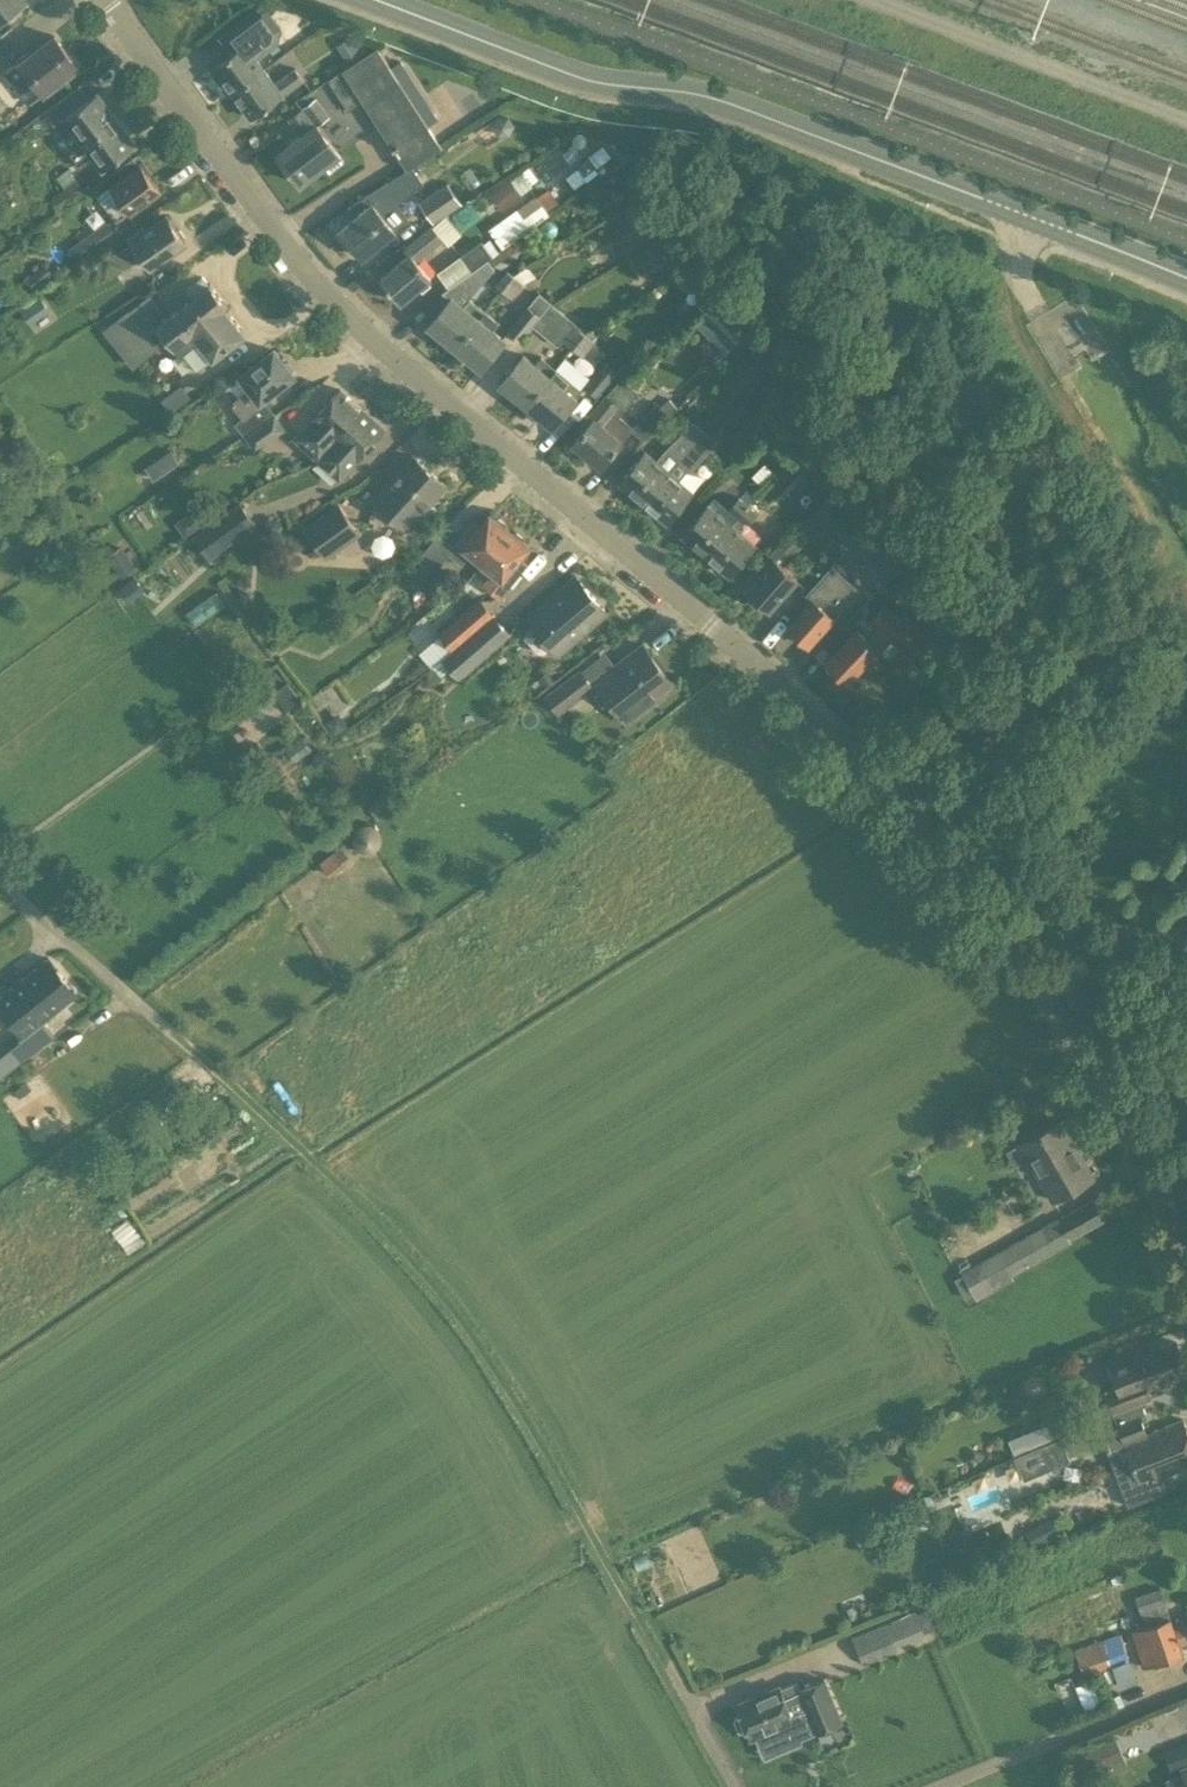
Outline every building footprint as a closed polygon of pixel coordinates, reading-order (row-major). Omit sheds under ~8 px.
[(23,0),(0,0),(0,19),(23,0)] [(214,65),(223,77),(222,82),(226,87),(231,87),(233,90),(265,67),(258,57),(280,41),(282,26),(263,2),(218,35),(231,52),(214,65)] [(41,39),(0,72),(0,97),(14,115),(79,64),(55,34),(44,42),(41,39)] [(347,60),(364,49),(354,34),(337,44),(347,60)] [(402,59),(391,66),(378,46),(328,78),(348,108),(363,99),(407,167),(441,145),(428,124),(439,117),(402,59)] [(265,67),(233,90),(235,93),(234,98),(238,103),(243,103),(252,116),(304,78),(295,66),(275,81),(265,67)] [(66,115),(75,127),(59,140),(68,152),(117,116),(97,90),(89,96),(80,83),(45,109),(55,123),(66,115)] [(287,117),(300,135),(277,152),(300,183),(327,163),(330,168),(343,159),(317,124),(330,114),(316,96),(287,117)] [(491,125),(497,134),(508,134),(513,124),(507,115),(496,115),(491,125)] [(117,116),(68,152),(78,165),(94,153),(104,166),(136,142),(117,116)] [(574,134),(573,138),(574,142),(576,144),(580,145),(584,144),(586,142),(587,138),(586,134),(584,132),(580,131),(576,132),(574,134)] [(601,145),(588,155),(597,166),(610,156),(601,145)] [(631,157),(620,164),(628,175),(639,167),(631,157)] [(595,168),(587,158),(579,163),(587,174),(595,168)] [(110,185),(98,194),(117,220),(130,211),(131,212),(162,190),(151,176),(152,172),(143,160),(110,185)] [(576,167),(565,176),(573,187),(585,178),(576,167)] [(77,178),(53,195),(62,208),(86,191),(77,178)] [(510,178),(491,193),(502,208),(522,193),(510,178)] [(448,181),(419,200),(434,222),(462,202),(448,181)] [(366,197),(371,202),(340,228),(363,256),(395,229),(380,211),(391,201),(379,187),(366,197)] [(502,247),(550,213),(542,203),(536,194),(489,228),(495,237),(502,247)] [(635,205),(642,218),(655,210),(647,197),(635,205)] [(186,243),(184,240),(185,235),(180,228),(176,228),(167,214),(146,228),(144,226),(129,237),(132,241),(114,253),(125,268),(142,256),(150,268),(186,243)] [(78,262),(118,234),(108,220),(68,248),(78,262)] [(416,260),(433,247),(437,251),(447,242),(431,223),(403,247),(408,253),(380,276),(401,301),(430,276),(416,260)] [(482,239),(461,254),(472,270),(488,258),(499,250),(490,237),(484,242),(482,239)] [(495,267),(488,258),(472,270),(452,284),(457,288),(428,324),(455,345),(484,309),(469,297),(495,267)] [(36,287),(51,274),(42,263),(27,276),(36,287)] [(528,265),(514,274),(513,273),(501,288),(512,297),(524,282),(536,274),(528,265)] [(185,287),(192,296),(158,322),(174,344),(176,343),(181,349),(181,348),(196,368),(245,331),(225,305),(227,303),(203,272),(185,287)] [(710,300),(725,290),(713,274),(699,284),(710,300)] [(521,339),(533,324),(532,323),(549,303),(551,301),(539,291),(529,304),(528,304),(508,329),(521,339)] [(533,324),(545,334),(564,312),(551,301),(549,303),(532,323),(533,324)] [(716,302),(697,322),(727,350),(746,330),(716,302)] [(103,328),(133,366),(160,345),(151,332),(149,333),(129,308),(103,328)] [(484,309),(455,345),(481,367),(504,339),(493,329),(499,321),(484,309)] [(573,346),(585,332),(575,324),(563,338),(573,346)] [(584,355),(596,340),(585,332),(573,346),(584,355)] [(242,416),(235,422),(244,434),(275,413),(266,400),(279,390),(277,385),(292,374),(290,371),(291,366),(286,360),(282,361),(273,349),(240,375),(250,387),(230,401),(242,416)] [(763,352),(743,372),(755,384),(775,364),(763,352)] [(526,403),(556,367),(541,355),(534,363),(523,353),(500,381),(526,403)] [(586,388),(597,397),(618,372),(607,363),(586,388)] [(556,367),(526,403),(553,425),(582,389),(556,367)] [(618,414),(638,390),(622,376),(607,393),(578,426),(582,430),(573,441),(601,464),(632,427),(618,414)] [(182,384),(162,398),(170,410),(190,395),(182,384)] [(313,418),(311,416),(292,437),(315,457),(319,455),(362,408),(339,388),(313,418)] [(752,388),(741,398),(753,410),(764,400),(752,388)] [(631,428),(643,438),(678,405),(675,402),(670,397),(662,404),(658,401),(631,428)] [(339,478),(357,458),(384,428),(362,408),(319,455),(315,457),(339,478)] [(255,449),(286,427),(275,413),(244,434),(255,449)] [(619,479),(622,482),(622,486),(628,491),(632,490),(643,500),(668,469),(688,445),(706,429),(705,428),(705,429),(693,419),(665,448),(656,459),(644,449),(619,479)] [(643,500),(655,510),(654,514),(661,520),(665,519),(667,521),(693,491),(679,479),(688,468),(691,470),(718,438),(706,429),(688,445),(668,469),(643,500)] [(801,451),(811,462),(824,449),(814,439),(801,451)] [(171,448),(145,466),(153,478),(180,461),(171,448)] [(374,498),(406,527),(445,483),(414,454),(374,498)] [(682,533),(685,536),(685,540),(691,545),(694,544),(706,553),(749,503),(740,495),(722,515),(707,503),(682,533)] [(211,559),(258,524),(241,500),(193,535),(211,559)] [(749,503),(706,553),(718,564),(718,568),(723,573),(727,571),(730,574),(756,544),(740,531),(758,510),(749,503)] [(304,526),(326,557),(339,549),(344,545),(321,513),(304,526)] [(494,516),(490,513),(482,523),(473,516),(456,538),(457,539),(454,543),(439,532),(417,559),(433,572),(449,553),(462,563),(471,551),(483,561),(509,529),(507,527),(508,524),(496,514),(494,516)] [(875,522),(857,540),(879,562),(896,545),(875,522)] [(509,529),(483,561),(493,569),(482,582),(501,597),(529,562),(520,554),(528,544),(525,541),(527,539),(513,528),(512,531),(509,529)] [(779,563),(803,543),(794,531),(767,553),(770,556),(756,571),(760,575),(747,589),(769,609),(796,578),(779,563)] [(121,545),(107,555),(122,577),(136,567),(121,545)] [(532,623),(525,629),(525,636),(538,651),(545,651),(551,646),(557,653),(607,611),(575,574),(526,617),(532,623)] [(128,602),(145,589),(134,575),(118,588),(128,602)] [(810,596),(812,597),(787,625),(808,644),(834,617),(825,609),(836,597),(822,584),(810,596)] [(480,596),(438,632),(452,648),(494,612),(480,596)] [(838,671),(848,681),(867,661),(870,664),(882,652),(880,650),(891,639),(909,657),(926,640),(886,600),(869,618),(878,627),(867,638),(857,628),(826,659),(829,662),(827,664),(836,673),(838,671)] [(441,674),(450,667),(459,678),(511,632),(494,612),(452,648),(433,665),(441,674)] [(939,630),(922,648),(935,660),(952,642),(939,630)] [(594,678),(626,720),(658,696),(655,692),(671,680),(641,642),(594,678)] [(580,666),(544,694),(559,713),(595,686),(580,666)] [(302,698),(288,681),(270,694),(284,712),(302,698)] [(332,717),(325,723),(334,736),(347,727),(342,719),(332,717)] [(335,850),(331,853),(320,862),(330,875),(345,863),(335,850)] [(53,1035),(42,1020),(76,993),(48,957),(0,996),(0,1005),(23,1034),(18,1038),(16,1036),(0,1049),(0,1077),(53,1035)] [(1020,1141),(1053,1199),(1094,1176),(1060,1118),(1020,1141)] [(1058,1217),(962,1271),(978,1301),(1015,1280),(1012,1276),(1072,1243),(1071,1241),(1076,1238),(1108,1220),(1095,1197),(1058,1218),(1058,1217)] [(1118,1387),(1104,1392),(1113,1413),(1142,1402),(1142,1403),(1152,1399),(1147,1385),(1186,1371),(1175,1340),(1142,1352),(1141,1347),(1108,1359),(1118,1387)] [(1113,1413),(1117,1425),(1100,1432),(1122,1489),(1128,1505),(1166,1491),(1160,1475),(1186,1464),(1186,1430),(1182,1418),(1147,1431),(1141,1416),(1146,1414),(1142,1403),(1142,1402),(1113,1413)] [(1023,1434),(1009,1440),(1015,1455),(1029,1449),(1023,1434)] [(1024,1477),(1068,1459),(1060,1437),(1015,1455),(1024,1477)] [(922,1496),(926,1505),(938,1499),(934,1491),(922,1496)] [(1053,1518),(1034,1528),(1035,1531),(1023,1537),(1028,1546),(1040,1540),(1042,1544),(1061,1534),(1053,1518)] [(1141,1613),(1142,1613),(1166,1605),(1160,1588),(1135,1596),(1141,1613)] [(924,1634),(915,1612),(886,1624),(895,1646),(924,1634)] [(1132,1631),(1145,1669),(1185,1655),(1181,1645),(1186,1643),(1186,1623),(1176,1627),(1172,1617),(1171,1618),(1147,1626),(1132,1631)] [(1084,1675),(1130,1660),(1121,1635),(1076,1650),(1084,1675)] [(1075,1684),(1083,1706),(1103,1699),(1096,1677),(1075,1684)] [(740,1713),(736,1715),(734,1719),(738,1729),(743,1731),(746,1729),(750,1739),(771,1730),(779,1751),(801,1741),(800,1739),(816,1732),(816,1733),(817,1733),(842,1722),(824,1678),(798,1689),(805,1707),(791,1713),(779,1685),(736,1704),(740,1713)] [(1167,1751),(1186,1744),(1172,1705),(1152,1712),(1167,1751)] [(1075,1750),(1086,1779),(1126,1763),(1115,1734),(1075,1750)]
